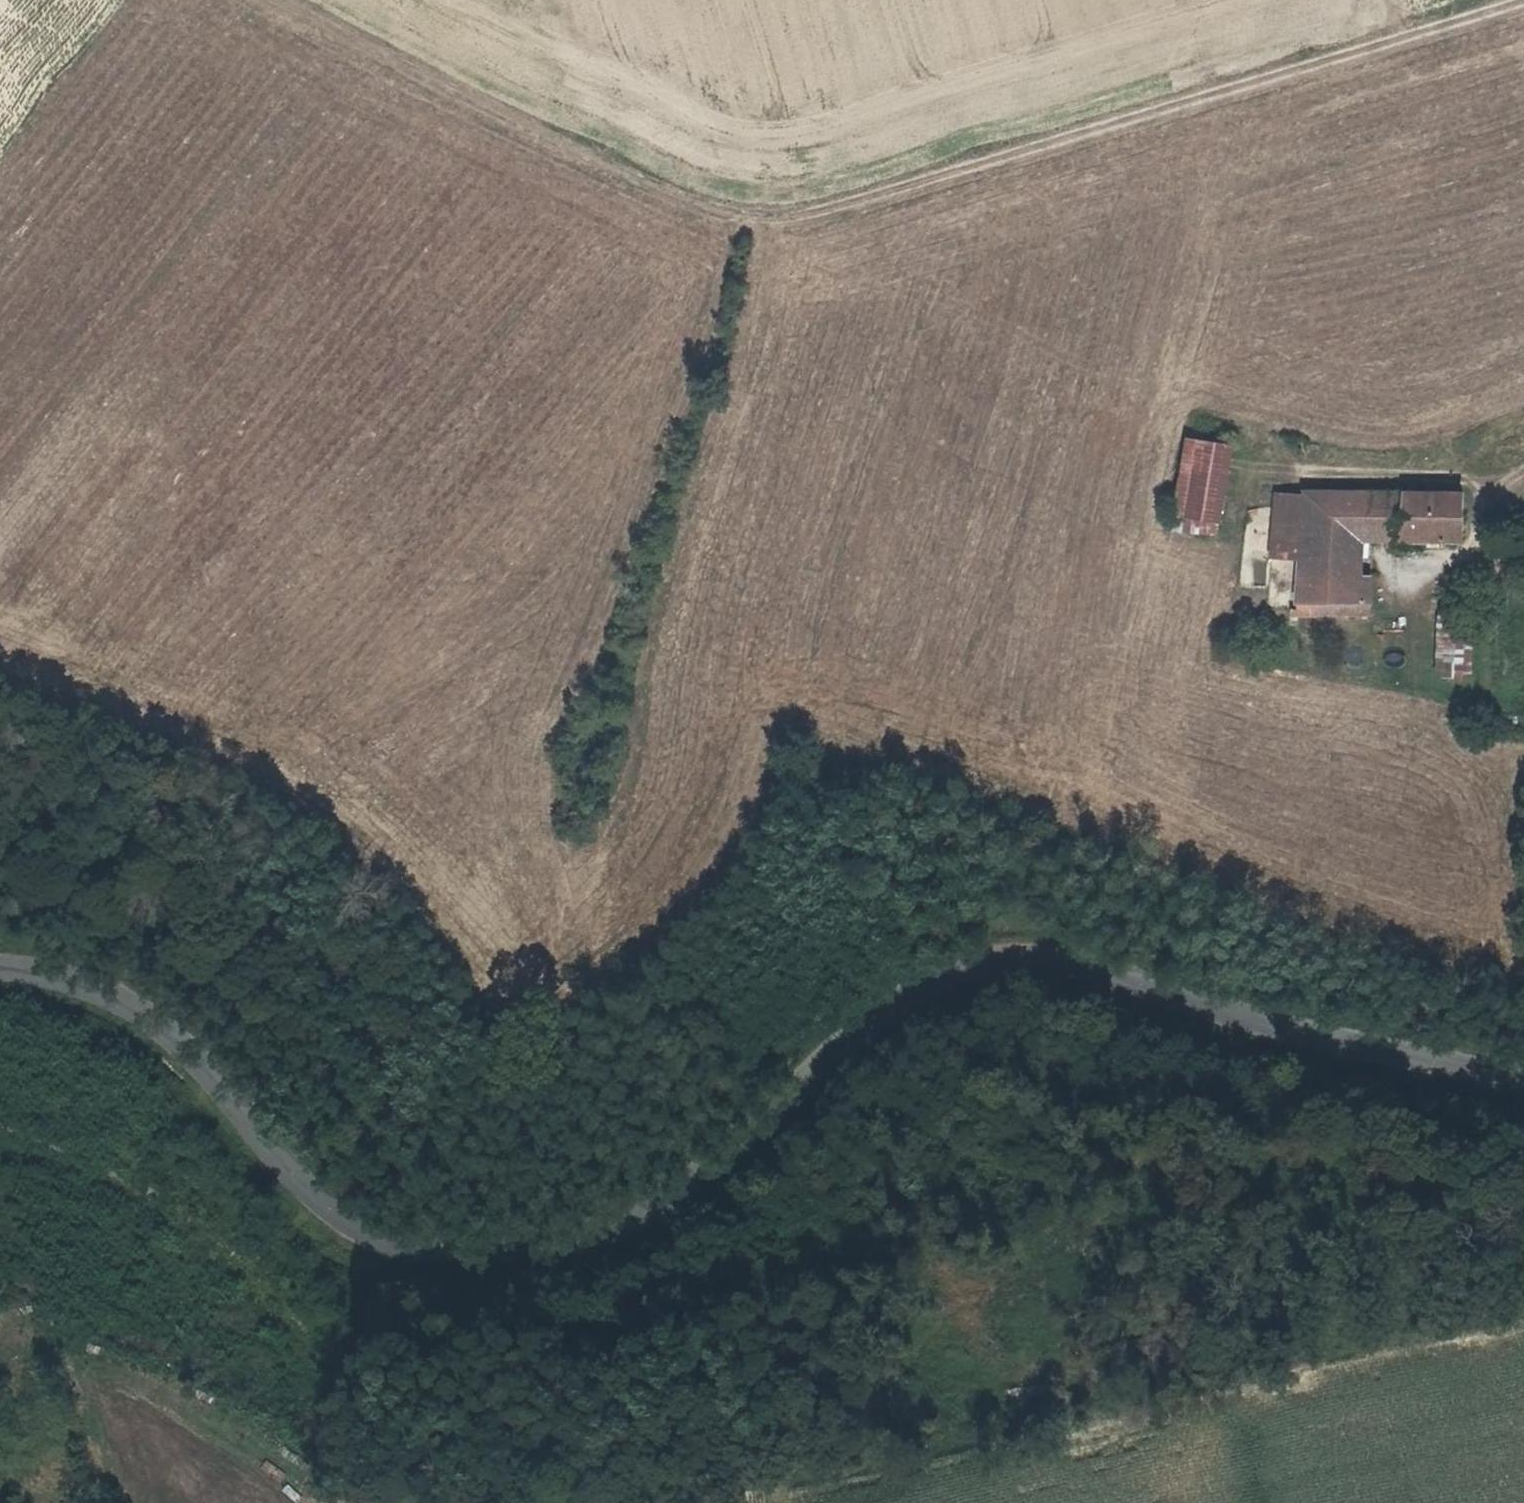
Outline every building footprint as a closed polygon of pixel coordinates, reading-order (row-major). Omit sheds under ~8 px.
[(1242,455),(1195,451),(1188,525),(1234,531),(1242,455)] [(1472,494),(1316,499),(1313,564),(1312,615),(1306,614),(1306,621),(1384,617),(1382,604),(1371,604),(1374,544),(1473,543),(1472,494)] [(1316,501),(1286,502),(1287,565),(1313,564),(1316,501)] [(1503,566),(1471,566),(1453,677),(1485,677),(1503,566)]
